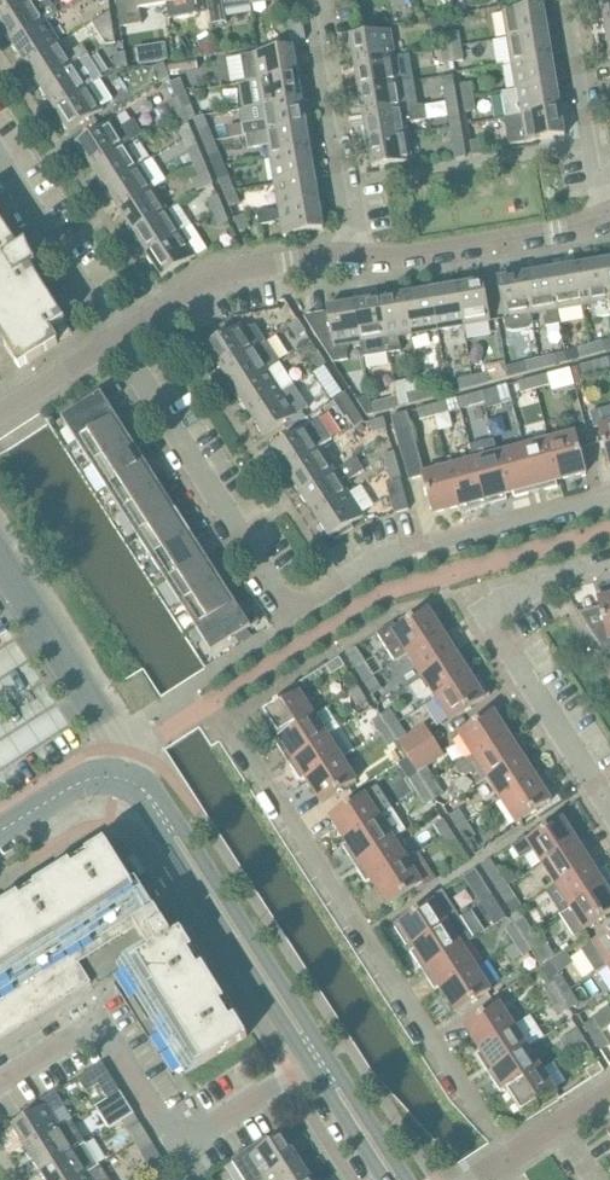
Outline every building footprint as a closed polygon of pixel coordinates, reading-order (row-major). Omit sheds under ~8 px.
[(0,20),(0,24),(12,43),(46,21),(33,0),(31,0),(0,20)] [(31,0),(0,0),(0,20),(31,0)] [(120,27),(121,27),(142,24),(140,8),(167,4),(166,0),(116,0),(120,27)] [(167,4),(169,19),(196,15),(210,12),(208,0),(166,0),(167,4)] [(210,12),(212,23),(225,21),(226,23),(227,23),(225,10),(251,5),(251,0),(208,0),(210,12)] [(605,22),(609,21),(609,0),(601,0),(605,22)] [(503,11),(508,38),(548,32),(543,5),(503,11)] [(111,11),(92,23),(106,45),(116,43),(111,11)] [(46,21),(12,43),(26,65),(60,43),(46,21)] [(350,37),(355,64),(395,57),(390,30),(350,37)] [(449,33),(451,47),(461,46),(459,31),(449,33)] [(552,57),(548,32),(508,38),(512,64),(552,57)] [(439,35),(441,49),(451,47),(449,33),(439,35)] [(60,43),(26,65),(40,87),(74,65),(86,58),(90,56),(89,55),(83,45),(67,54),(60,43)] [(166,43),(152,45),(155,62),(168,60),(166,43)] [(215,45),(217,54),(225,53),(223,43),(215,45)] [(451,47),(454,62),(463,60),(461,46),(451,47)] [(293,47),(241,55),(245,81),(246,82),(258,80),(297,74),(293,47)] [(444,64),(454,62),(451,47),(441,49),(444,64)] [(127,67),(125,52),(115,54),(117,69),(127,67)] [(409,55),(395,57),(355,64),(359,89),(413,80),(409,55)] [(512,64),(516,90),(556,83),(552,57),(512,64)] [(74,65),(40,87),(54,109),(88,87),(100,80),(86,58),(74,65)] [(197,59),(168,64),(170,74),(198,69),(197,59)] [(163,63),(154,67),(160,82),(170,78),(163,63)] [(246,82),(238,83),(243,109),(262,106),(302,99),(297,74),(246,82)] [(171,82),(177,96),(186,92),(181,79),(171,82)] [(88,87),(54,109),(69,132),(103,110),(101,107),(113,99),(100,80),(88,87)] [(413,80),(359,89),(363,115),(418,106),(413,80)] [(461,84),(464,99),(474,97),(471,82),(461,84)] [(506,118),(521,115),(561,109),(556,83),(516,90),(502,92),(506,118)] [(454,85),(444,87),(446,101),(456,100),(454,85)] [(177,96),(177,98),(183,111),(187,122),(194,119),(196,119),(196,118),(186,92),(177,96)] [(474,97),(464,99),(466,113),(476,112),(474,97)] [(168,101),(173,115),(183,111),(177,98),(168,101)] [(243,109),(240,109),(242,124),(244,135),(306,125),(302,99),(262,106),(243,109)] [(456,100),(446,101),(448,114),(458,113),(456,100)] [(418,106),(363,115),(368,141),(408,134),(405,121),(411,120),(411,123),(426,120),(424,105),(418,106)] [(521,115),(506,118),(511,145),(525,142),(565,136),(561,109),(521,115)] [(183,139),(193,135),(187,122),(183,111),(173,115),(183,139)] [(194,119),(205,144),(214,140),(204,115),(196,118),(196,119),(194,119)] [(111,122),(77,144),(92,167),(126,145),(138,137),(143,133),(134,120),(117,131),(111,122)] [(306,125),(244,135),(244,136),(246,136),(248,149),(263,147),(262,144),(268,143),(270,157),(310,151),(306,125)] [(453,144),(446,145),(449,160),(466,157),(461,125),(451,127),(451,132),(453,144)] [(412,161),(408,134),(368,141),(372,168),(412,161)] [(193,135),(183,139),(184,139),(188,150),(194,164),(203,160),(197,146),(193,136),(193,135)] [(205,144),(210,158),(219,154),(214,140),(205,144)] [(471,141),(473,156),(483,154),(481,140),(471,141)] [(126,145),(92,167),(106,189),(140,167),(126,145)] [(310,151),(270,157),(275,183),(315,176),(310,151)] [(199,177),(191,180),(197,190),(203,187),(213,184),(208,173),(203,160),(194,164),(199,177)] [(140,167),(106,189),(120,211),(154,189),(140,167)] [(219,180),(225,194),(234,190),(229,176),(219,180)] [(315,176),(275,183),(279,209),(319,202),(315,176)] [(154,189),(120,211),(134,233),(168,211),(154,189)] [(225,194),(230,207),(240,204),(234,190),(225,194)] [(208,199),(213,213),(223,209),(217,195),(208,199)] [(279,209),(257,213),(260,225),(276,223),(276,220),(281,220),(283,236),(290,235),(323,229),(319,202),(279,209)] [(219,226),(228,222),(223,209),(213,213),(219,226)] [(168,211),(134,233),(148,255),(182,233),(168,211)] [(235,218),(240,232),(250,228),(244,215),(235,218)] [(20,369),(58,344),(57,343),(72,333),(48,296),(32,269),(37,266),(31,255),(27,246),(20,250),(3,224),(0,220),(0,338),(20,369)] [(182,233),(148,255),(163,278),(191,260),(196,256),(207,249),(192,226),(182,233)] [(576,266),(583,306),(598,303),(599,308),(595,309),(597,318),(609,316),(609,307),(609,301),(602,261),(576,266)] [(576,266),(551,270),(557,310),(583,306),(576,266)] [(551,270),(525,274),(532,314),(546,312),(547,316),(543,317),(545,326),(560,324),(557,310),(551,270)] [(525,274),(498,279),(507,330),(509,330),(512,331),(521,331),(529,329),(532,326),(534,326),(532,314),(525,274)] [(484,281),(457,286),(464,326),(491,321),(484,281)] [(431,290),(438,330),(464,326),(457,286),(431,290)] [(431,290),(406,294),(412,334),(438,330),(431,290)] [(412,334),(406,294),(380,299),(386,339),(389,353),(401,351),(399,337),(412,334)] [(380,299),(354,303),(361,343),(363,357),(389,353),(386,339),(380,299)] [(346,345),(361,343),(354,303),(327,308),(328,312),(304,316),(333,362),(349,360),(346,345)] [(298,320),(289,326),(297,338),(306,333),(298,320)] [(221,369),(255,348),(266,341),(256,326),(243,328),(241,324),(230,331),(225,323),(207,334),(212,343),(206,346),(221,369)] [(235,391),(269,369),(280,363),(266,341),(255,348),(221,369),(235,391)] [(604,341),(590,345),(592,355),(607,351),(604,341)] [(578,359),(592,355),(590,345),(576,349),(578,359)] [(309,357),(317,370),(326,364),(318,352),(309,357)] [(553,355),(539,359),(542,369),(556,365),(553,355)] [(593,362),(596,373),(609,369),(609,365),(608,358),(593,362)] [(525,363),(506,368),(508,378),(528,372),(542,369),(539,359),(525,363)] [(593,362),(579,366),(582,376),(596,373),(593,362)] [(235,391),(249,413),(294,385),(280,363),(269,369),(235,391)] [(331,400),(342,393),(324,366),(313,373),(331,400)] [(472,377),(475,387),(489,383),(486,373),(472,377)] [(533,379),(536,389),(550,385),(548,375),(533,379)] [(458,381),(460,391),(475,387),(472,377),(458,381)] [(533,379),(518,382),(521,393),(536,389),(533,379)] [(294,385),(249,413),(264,436),(283,424),(287,430),(306,418),(302,412),(309,408),(294,385)] [(77,442),(116,417),(106,402),(115,396),(109,387),(61,417),(77,442)] [(436,387),(421,391),(424,400),(438,397),(436,387)] [(501,404),(497,388),(483,392),(485,402),(487,408),(501,404)] [(407,394),(410,404),(424,400),(421,391),(407,394)] [(460,409),(485,402),(483,392),(457,399),(460,409)] [(336,399),(333,401),(345,418),(347,417),(355,428),(363,422),(345,394),(336,399)] [(369,396),(357,399),(367,416),(373,414),(371,404),(369,396)] [(457,399),(432,406),(435,416),(460,409),(457,399)] [(371,404),(373,414),(388,410),(385,400),(371,404)] [(420,420),(435,416),(432,406),(417,410),(420,420)] [(590,412),(595,428),(599,427),(609,467),(609,407),(590,412)] [(433,514),(459,507),(449,466),(424,473),(408,412),(392,417),(410,483),(424,480),(433,514)] [(116,417),(77,442),(92,465),(139,434),(134,426),(125,431),(116,417)] [(272,448),(287,471),(321,449),(320,448),(333,440),(319,419),(306,427),(306,426),(272,448)] [(373,432),(387,428),(384,419),(370,422),(373,432)] [(576,432),(549,439),(560,480),(587,473),(576,432)] [(139,434),(92,465),(107,488),(146,463),(136,448),(145,443),(139,434)] [(506,495),(510,494),(499,453),(495,439),(470,446),(473,460),(486,506),(508,500),(506,495)] [(557,481),(560,480),(549,439),(524,446),(536,492),(558,486),(557,481)] [(499,453),(510,494),(514,493),(515,498),(536,492),(524,446),(499,453)] [(301,493),(335,471),(321,449),(287,471),(301,493)] [(384,454),(388,469),(397,466),(393,452),(384,454)] [(301,493),(315,515),(349,493),(341,481),(346,479),(348,482),(365,471),(356,458),(335,471),(301,493)] [(486,506),(473,460),(449,466),(459,507),(463,506),(465,511),(486,506)] [(146,463),(107,488),(122,511),(169,481),(164,472),(155,478),(146,463)] [(386,484),(394,514),(409,509),(397,466),(388,469),(391,483),(386,484)] [(169,481),(122,511),(137,535),(176,510),(166,495),(175,490),(169,481)] [(349,493),(315,515),(330,538),(333,536),(335,540),(354,528),(352,524),(364,516),(349,493)] [(176,510),(137,535),(152,558),(199,528),(194,519),(185,525),(176,510)] [(199,528),(152,558),(166,581),(205,556),(196,541),(205,536),(199,528)] [(205,556),(166,581),(181,604),(229,574),(224,566),(215,571),(205,556)] [(229,574),(181,604),(196,628),(235,603),(226,588),(234,582),(229,574)] [(598,593),(600,599),(598,599),(600,607),(604,622),(588,627),(606,655),(609,654),(609,590),(598,593)] [(235,603),(196,628),(212,652),(259,621),(253,612),(245,618),(235,603)] [(578,612),(588,627),(604,622),(600,607),(578,612)] [(395,662),(407,654),(443,631),(428,609),(397,629),(393,623),(377,633),(395,662)] [(443,631),(407,654),(422,676),(461,650),(449,632),(445,635),(443,631)] [(422,676),(436,698),(471,675),(469,672),(474,669),(461,650),(422,676)] [(339,657),(326,666),(332,675),(345,666),(339,657)] [(356,670),(364,682),(373,676),(365,664),(356,670)] [(473,679),(471,675),(436,698),(450,721),(490,695),(478,676),(473,679)] [(381,689),(373,676),(364,682),(372,695),(381,689)] [(358,686),(348,692),(357,705),(366,699),(358,686)] [(264,714),(279,737),(314,714),(299,691),(264,714)] [(381,715),(389,728),(398,723),(390,710),(381,715)] [(458,734),(473,757),(509,734),(494,711),(458,734)] [(288,762),(328,736),(314,714),(279,737),(281,740),(276,743),(288,762)] [(372,721),(380,734),(389,728),(381,715),(372,721)] [(398,723),(389,728),(397,741),(408,757),(434,740),(425,726),(407,737),(398,723)] [(397,741),(389,728),(380,734),(388,747),(397,741)] [(509,734),(473,757),(457,767),(461,773),(467,774),(473,770),(480,781),(477,783),(478,784),(487,779),(527,753),(515,735),(511,737),(509,734)] [(305,777),(307,781),(342,758),(328,736),(288,762),(300,780),(305,777)] [(418,773),(426,786),(435,781),(426,766),(443,754),(434,740),(408,757),(418,773)] [(487,779),(501,800),(537,778),(535,775),(539,772),(527,753),(487,779)] [(357,781),(342,758),(307,781),(322,804),(357,781)] [(409,779),(418,792),(426,786),(418,773),(409,779)] [(551,801),(537,778),(501,800),(516,823),(551,801)] [(435,781),(426,786),(435,799),(443,794),(435,781)] [(330,817),(344,839),(392,809),(377,786),(365,794),(330,817)] [(435,799),(426,786),(418,792),(426,805),(435,799)] [(354,864),(394,839),(406,831),(392,809),(344,839),(347,843),(342,846),(354,864)] [(449,816),(458,829),(467,823),(459,810),(449,816)] [(526,836),(511,846),(520,859),(534,851),(542,863),(577,841),(562,818),(528,840),(526,836)] [(434,826),(443,839),(452,833),(443,820),(434,826)] [(475,836),(467,823),(458,829),(466,842),(475,836)] [(469,859),(452,833),(443,839),(460,865),(469,859)] [(408,860),(394,839),(354,864),(366,883),(370,880),(373,883),(408,860)] [(577,841),(542,863),(556,885),(596,860),(584,841),(579,844),(577,841)] [(73,953),(69,948),(139,905),(142,903),(106,844),(88,855),(85,851),(68,862),(70,866),(36,887),(33,884),(16,894),(18,898),(0,910),(0,999),(73,953)] [(387,906),(416,888),(418,892),(434,882),(417,855),(408,860),(373,883),(387,906)] [(481,865),(498,891),(508,886),(491,859),(481,865)] [(556,885),(546,892),(560,914),(570,907),(605,884),(603,881),(608,878),(596,860),(556,885)] [(475,888),(483,901),(492,895),(484,883),(475,888)] [(560,914),(575,937),(585,930),(609,914),(609,892),(605,884),(570,907),(560,914)] [(516,898),(508,886),(498,891),(507,904),(516,898)] [(411,943),(413,946),(460,916),(444,894),(441,896),(439,892),(430,898),(432,901),(394,926),(407,946),(411,943)] [(500,908),(492,895),(483,901),(491,914),(500,908)] [(0,999),(0,1040),(91,983),(79,963),(135,928),(149,951),(126,965),(128,968),(192,1070),(192,1071),(247,1037),(236,1018),(240,1016),(229,999),(225,1001),(204,967),(207,964),(196,947),(193,949),(181,931),(172,937),(156,912),(147,918),(139,905),(69,948),(73,953),(0,999)] [(460,916),(413,946),(415,949),(411,952),(423,971),(462,945),(474,938),(460,916)] [(515,924),(523,937),(532,932),(524,919),(515,924)] [(506,930),(514,943),(523,937),(515,924),(506,930)] [(540,944),(532,932),(523,937),(531,950),(540,944)] [(581,950),(596,973),(607,966),(609,964),(609,932),(581,950)] [(514,943),(505,949),(513,961),(523,955),(523,956),(531,950),(523,937),(514,943)] [(441,990),(477,967),(462,945),(423,971),(435,989),(439,987),(441,990)] [(551,961),(542,966),(552,983),(561,996),(569,990),(557,971),(551,961)] [(477,967),(441,990),(456,1013),(491,990),(489,987),(500,981),(487,962),(477,968),(477,967)] [(552,983),(544,989),(552,1001),(561,996),(552,983)] [(569,990),(561,996),(569,1009),(578,1003),(569,990)] [(561,996),(552,1001),(560,1014),(569,1009),(561,996)] [(464,1025),(479,1048),(514,1026),(499,1003),(464,1025)] [(592,1038),(601,1032),(592,1019),(584,1025),(592,1038)] [(488,1073),(528,1048),(514,1026),(479,1048),(481,1052),(476,1054),(488,1073)] [(586,1042),(578,1029),(564,1037),(573,1050),(586,1042)] [(609,1045),(601,1032),(592,1038),(601,1051),(609,1045)] [(505,1089),(507,1092),(542,1070),(528,1048),(488,1073),(500,1092),(505,1089)] [(604,1071),(598,1062),(585,1070),(591,1080),(604,1071)] [(102,1063),(77,1079),(86,1092),(87,1095),(101,1087),(108,1099),(120,1091),(102,1063)] [(522,1115),(554,1094),(557,1092),(542,1070),(507,1092),(522,1115)] [(21,1112),(25,1119),(12,1126),(27,1149),(61,1128),(53,1114),(65,1106),(55,1091),(21,1112)] [(109,1129),(121,1121),(134,1113),(120,1091),(108,1099),(95,1107),(109,1129)] [(134,1113),(121,1121),(128,1132),(141,1125),(134,1113)] [(71,1121),(61,1128),(27,1149),(41,1172),(85,1144),(85,1143),(83,1136),(77,1127),(71,1121)] [(267,1137),(233,1158),(246,1179),(263,1179),(297,1158),(283,1135),(270,1143),(267,1137)] [(153,1145),(147,1136),(135,1144),(140,1153),(153,1145)] [(41,1172),(46,1179),(77,1179),(99,1166),(85,1144),(41,1172)] [(311,1179),(297,1158),(263,1179),(311,1179)] [(166,1165),(153,1173),(158,1179),(162,1179),(172,1174),(166,1165)] [(99,1166),(77,1179),(108,1179),(99,1166)]
